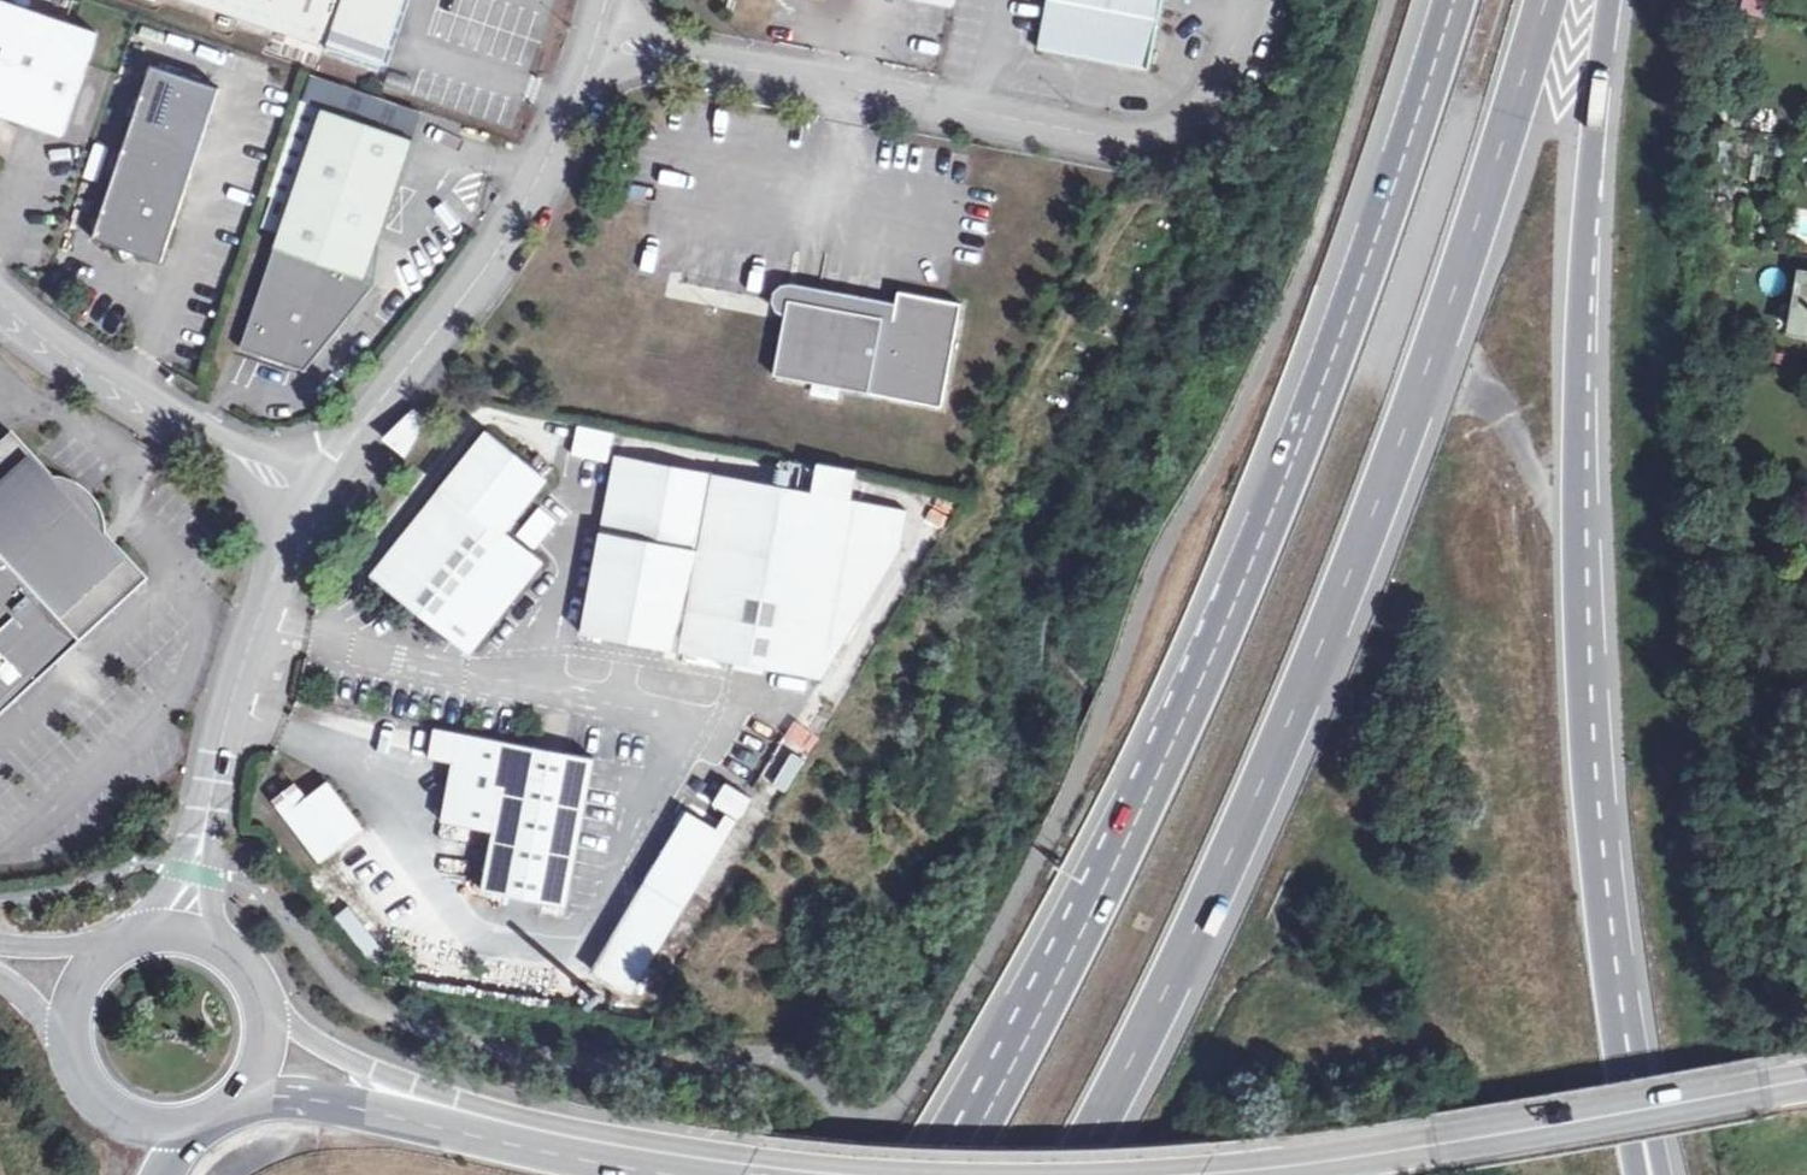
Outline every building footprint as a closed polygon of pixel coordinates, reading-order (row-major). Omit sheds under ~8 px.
[(98,33),(0,0),(0,114),(23,122),(63,136),(98,33)] [(381,65),(402,0),(188,0),(381,65)] [(1036,50),(1146,72),(1156,17),(1159,0),(1046,0),(1036,50)] [(220,88),(152,65),(94,236),(163,259),(220,88)] [(305,372),(373,286),(365,279),(383,225),(397,183),(412,139),(322,109),(240,350),(305,372)] [(1792,240),(1783,238),(1782,247),(1791,248),(1792,240)] [(1789,329),(1806,332),(1806,274),(1800,272),(1789,329)] [(941,410),(960,305),(896,293),(890,321),(889,331),(881,330),(883,320),(785,300),(770,377),(941,410)] [(890,321),(883,320),(881,330),(889,331),(890,321)] [(416,411),(383,441),(394,450),(407,460),(429,421),(416,411)] [(153,580),(120,545),(109,544),(111,532),(110,522),(107,514),(103,505),(94,493),(84,485),(75,480),(66,477),(49,478),(49,467),(37,454),(16,432),(0,447),(0,720),(153,580)] [(542,478),(485,434),(374,576),(423,613),(437,596),(451,607),(444,616),(474,623),(484,632),(538,564),(498,533),(542,478)] [(582,632),(679,649),(821,676),(899,547),(908,508),(850,498),(811,490),(715,472),(617,456),(601,532),(582,632)] [(811,490),(850,498),(855,469),(817,462),(811,490)] [(468,650),(484,632),(474,623),(444,616),(451,607),(437,596),(423,613),(468,650)] [(497,832),(486,891),(570,907),(598,756),(438,727),(433,758),(456,763),(446,822),(497,832)] [(786,731),(758,777),(785,793),(813,746),(786,731)] [(276,801),(281,808),(304,791),(300,784),(276,801)] [(281,808),(323,863),(367,830),(332,784),(312,800),(304,791),(281,808)] [(691,819),(728,842),(742,819),(731,812),(722,828),(691,810),(687,817),(691,819)] [(728,842),(691,819),(598,975),(635,997),(728,842)]
